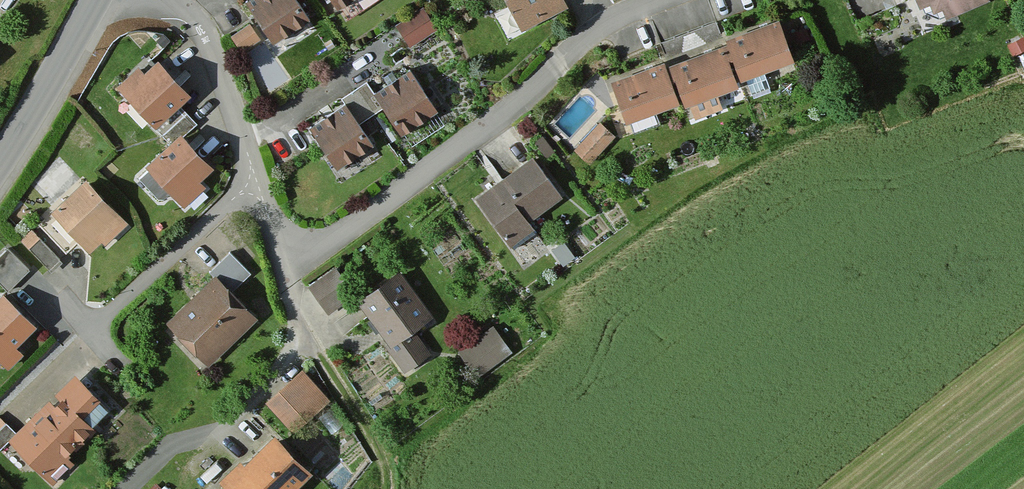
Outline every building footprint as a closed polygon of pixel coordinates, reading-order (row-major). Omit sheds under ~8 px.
[(295,0),(254,0),(246,6),(275,46),(310,20),(296,2),(295,0)] [(342,11),(357,0),(334,0),(342,11)] [(522,34),(569,10),(564,0),(504,0),(522,34)] [(922,12),(945,22),(991,2),(990,0),(917,0),(922,12)] [(438,32),(422,11),(395,30),(410,52),(438,32)] [(796,64),(781,23),(727,43),(742,84),(796,64)] [(259,42),(248,27),(231,40),(242,55),(259,42)] [(1023,52),(1021,43),(1007,46),(1009,55),(1023,52)] [(741,91),(726,49),(672,68),(687,111),(689,110),(694,124),(722,114),(717,99),(741,91)] [(191,96),(159,64),(146,77),(140,70),(117,93),(156,131),(191,96)] [(681,108),(666,66),(614,84),(629,126),(681,108)] [(410,72),(376,97),(385,109),(405,137),(438,112),(410,72)] [(385,109),(376,97),(366,84),(341,102),(343,106),(359,128),(385,109)] [(359,128),(343,106),(309,131),(338,171),(373,146),(359,128)] [(614,142),(600,129),(575,156),(589,169),(614,142)] [(215,171),(181,137),(146,172),(185,211),(205,191),(200,186),(215,171)] [(41,181),(49,192),(73,173),(64,162),(41,181)] [(563,203),(532,162),(476,204),(511,251),(535,234),(530,227),(563,203)] [(129,229),(86,185),(52,217),(90,256),(101,246),(106,252),(129,229)] [(6,253),(0,260),(0,289),(6,294),(27,272),(6,253)] [(207,277),(213,283),(165,331),(207,371),(256,322),(234,300),(254,280),(229,256),(207,277)] [(356,296),(336,271),(309,293),(329,318),(356,296)] [(433,321),(400,276),(358,307),(370,324),(367,327),(403,376),(428,358),(413,336),(433,321)] [(39,330),(5,297),(0,302),(0,363),(9,372),(23,357),(17,352),(39,330)] [(500,346),(491,333),(458,357),(475,382),(504,361),(495,349),(500,346)] [(326,403),(301,375),(264,407),(289,436),(326,403)] [(77,381),(10,443),(53,488),(54,488),(75,469),(69,461),(96,436),(91,432),(109,415),(77,381)] [(0,424),(0,452),(14,437),(0,424)] [(277,437),(245,468),(240,463),(218,484),(222,488),(300,488),(315,474),(277,437)]
